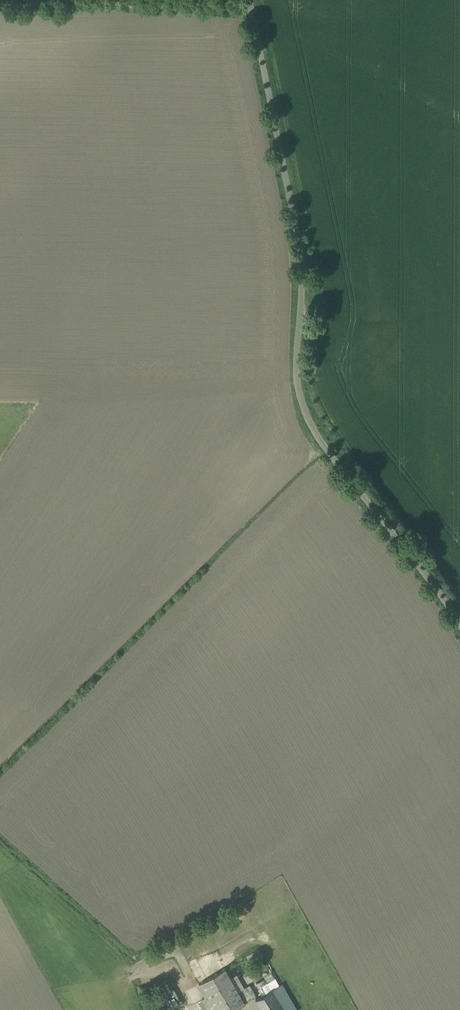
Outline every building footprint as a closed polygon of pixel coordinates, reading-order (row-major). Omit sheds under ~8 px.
[(199,984),(217,1009),(233,1009),(245,1003),(239,993),(225,969),(199,984)] [(173,981),(157,990),(169,1009),(190,1009),(173,981)] [(256,999),(263,1009),(297,1009),(282,984),(256,999)] [(251,986),(239,993),(245,1003),(257,996),(251,986)]
